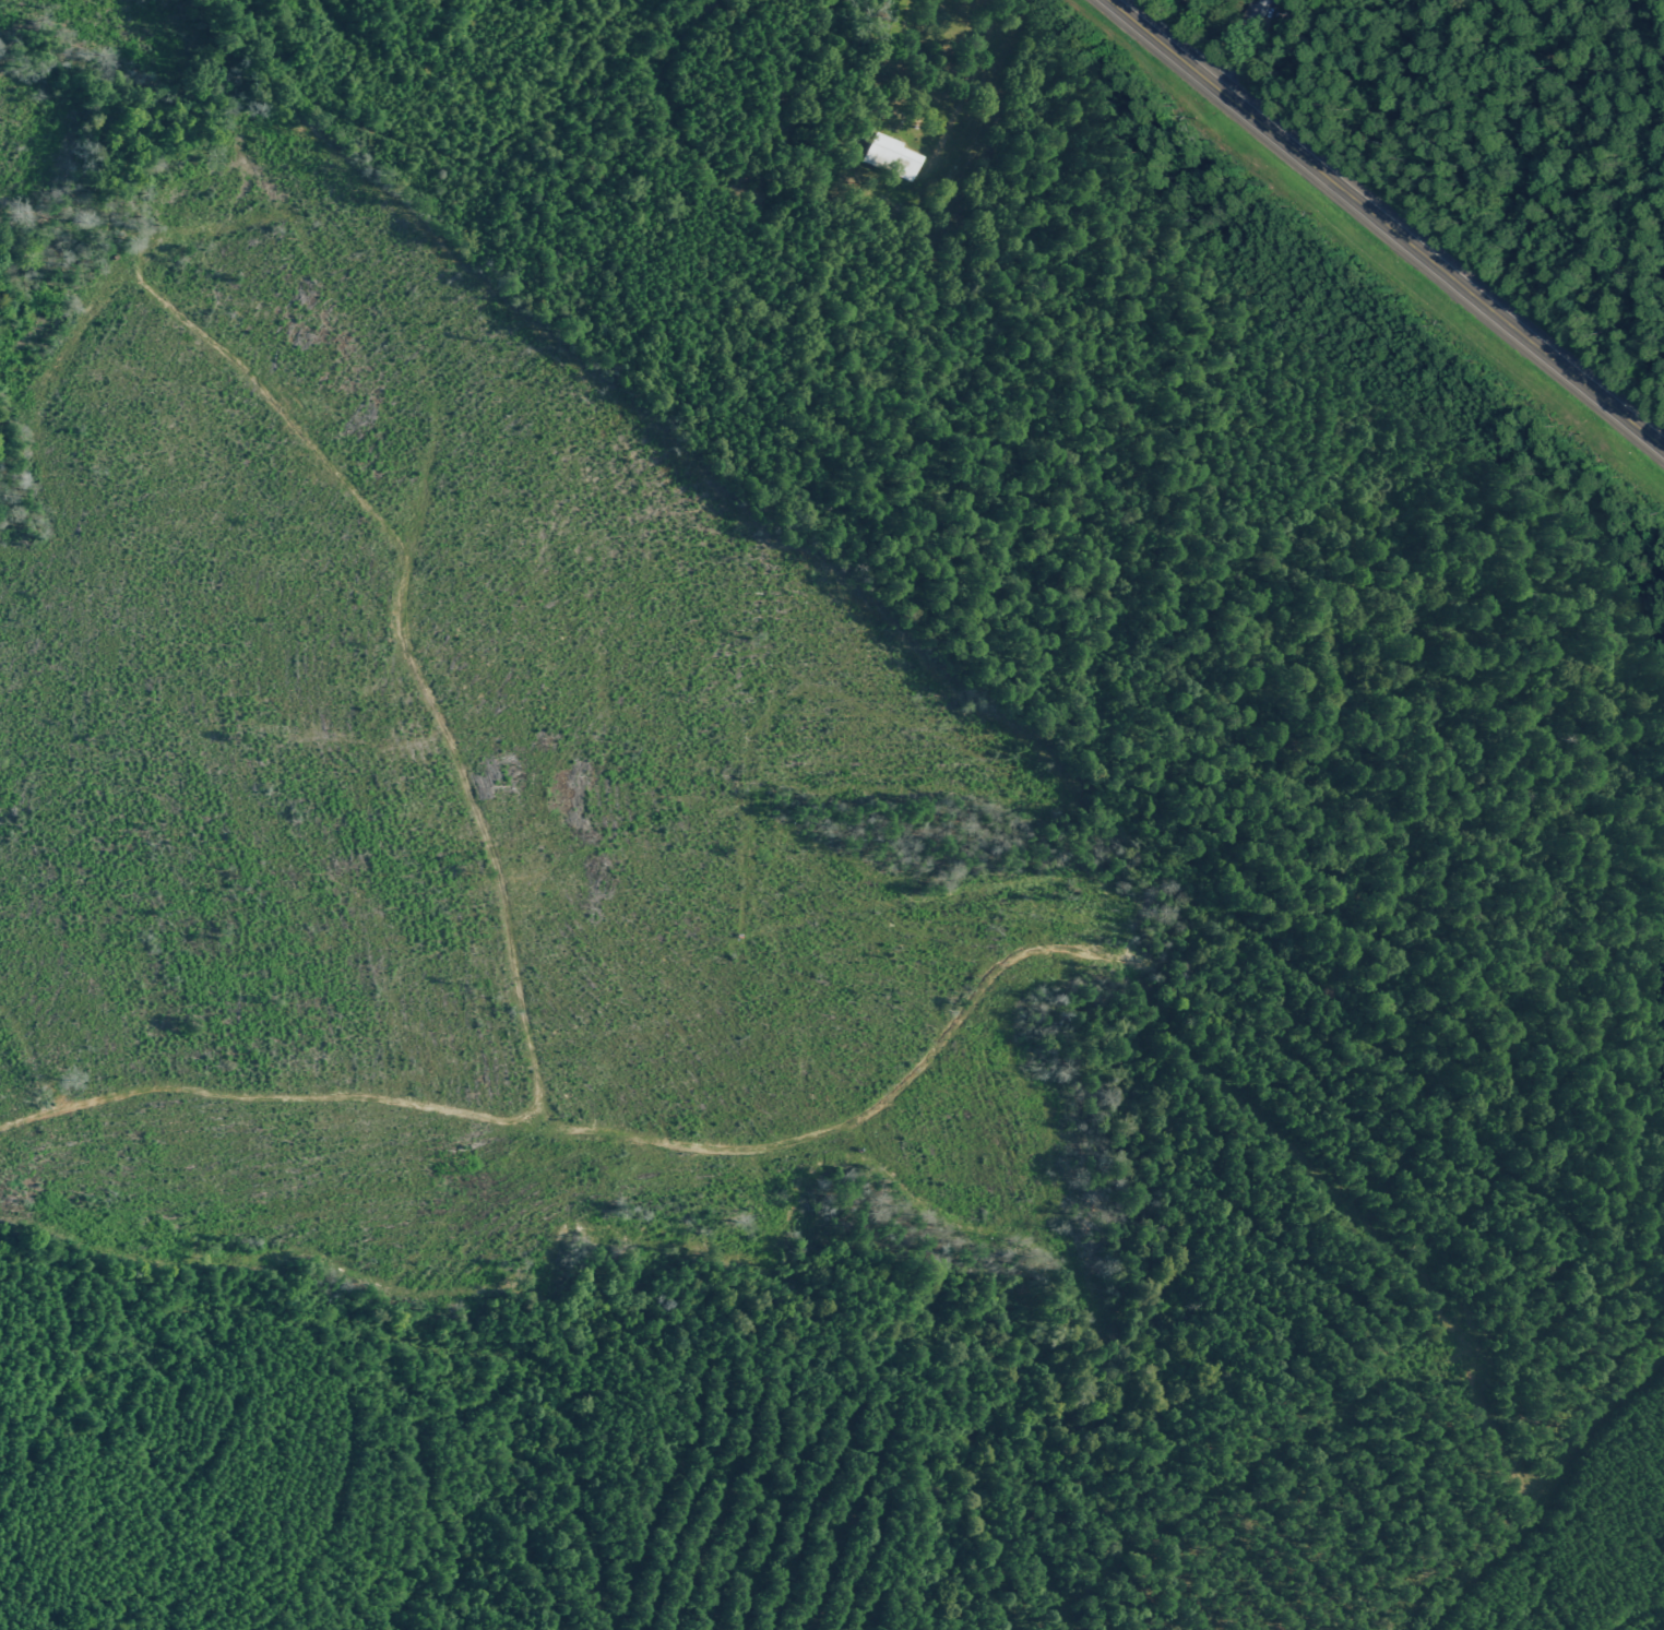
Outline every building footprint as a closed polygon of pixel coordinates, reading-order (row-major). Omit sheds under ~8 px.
[(912,180),(924,153),(875,132),(863,159),(912,180)]
